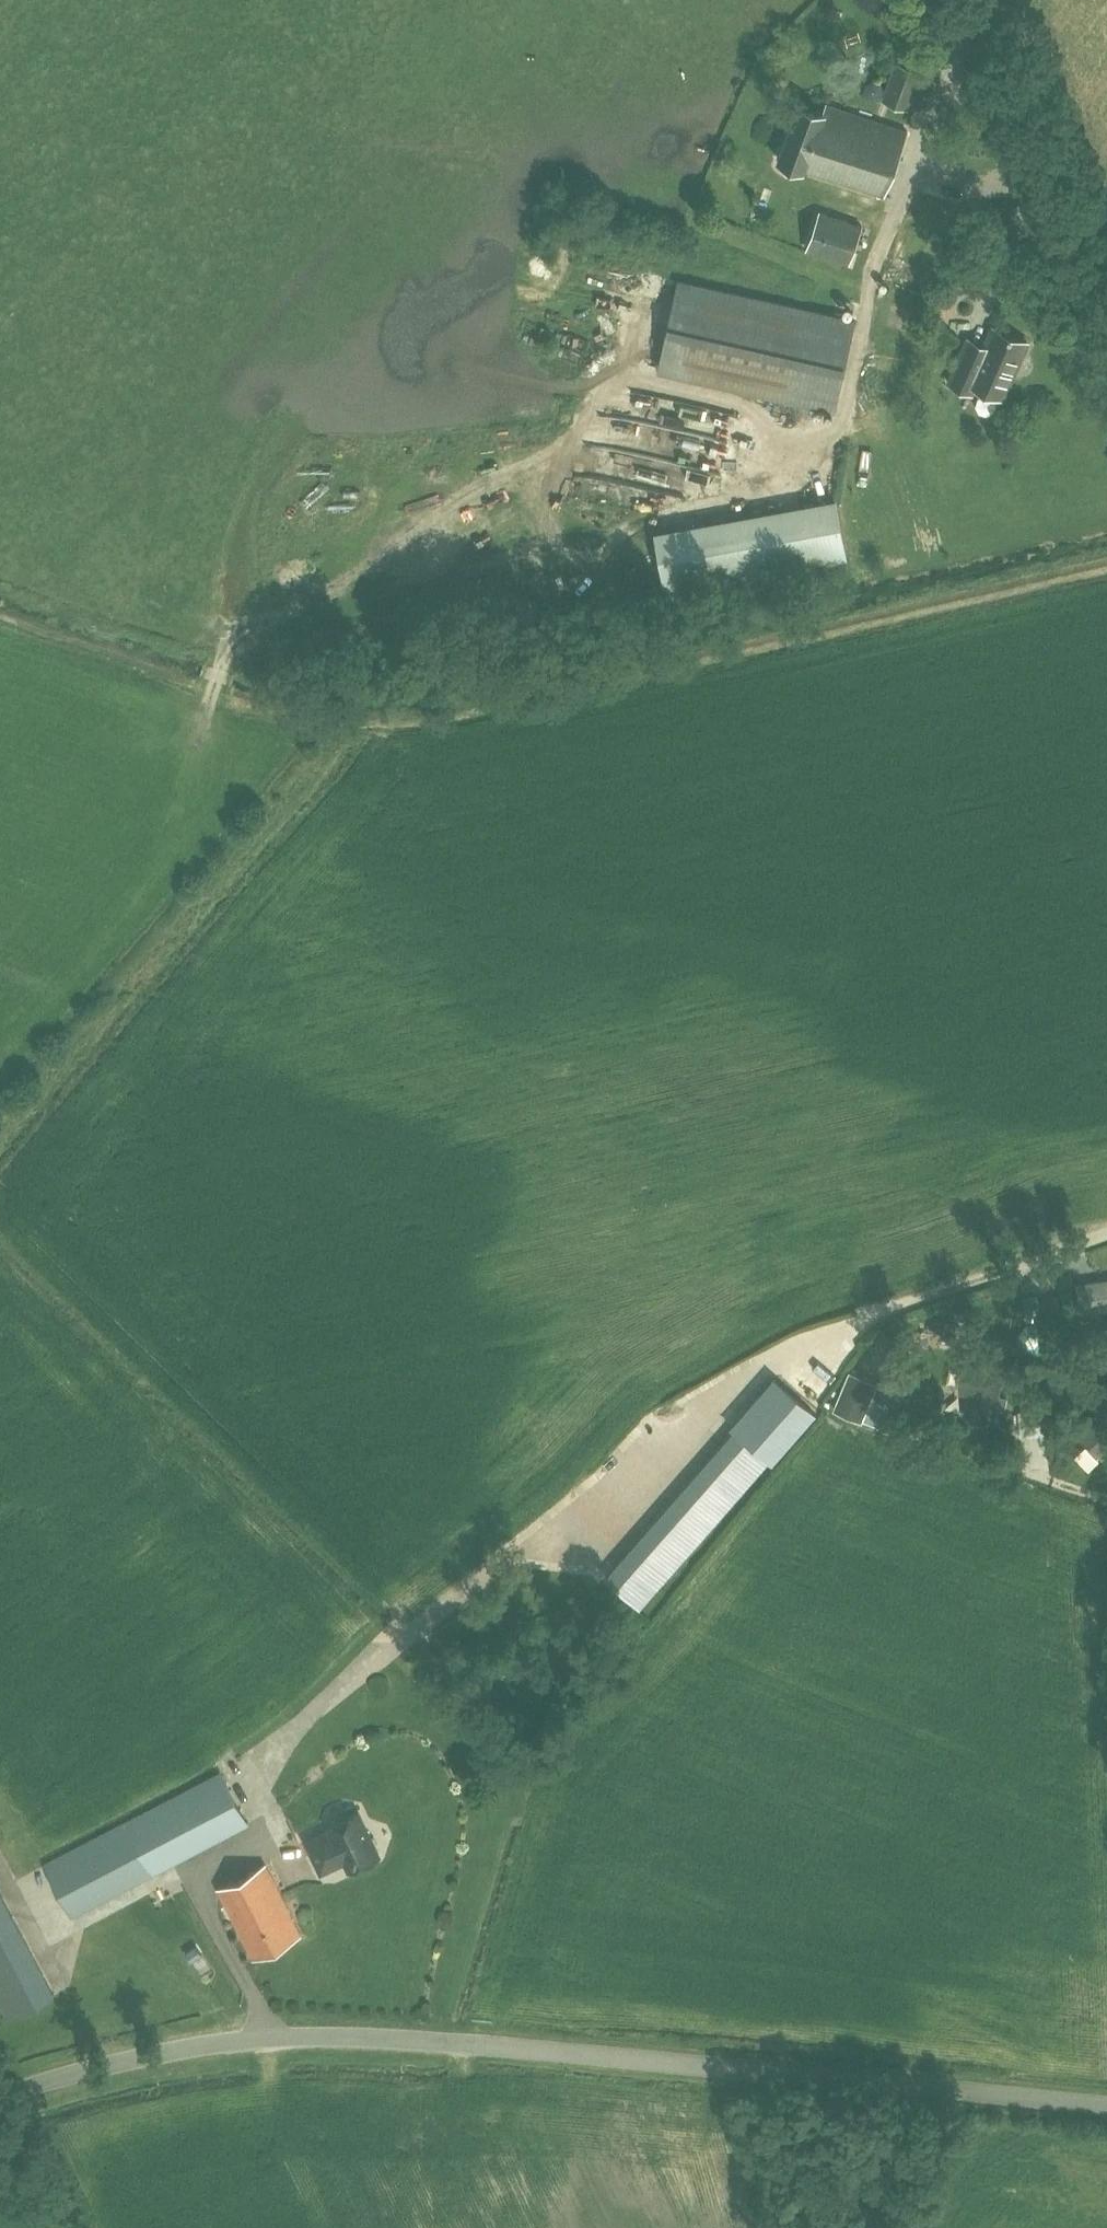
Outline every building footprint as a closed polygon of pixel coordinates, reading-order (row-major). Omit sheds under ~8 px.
[(910,109),(924,71),(896,61),(882,100),(910,109)] [(884,195),(905,128),(824,102),(821,111),(797,103),(779,159),(803,167),(803,169),(884,195)] [(850,262),(861,225),(819,211),(808,249),(850,262)] [(856,318),(679,278),(657,372),(836,411),(856,318)] [(1027,340),(994,326),(987,344),(967,335),(962,346),(964,348),(949,382),(972,392),(975,384),(1002,396),(1027,340)] [(790,428),(785,438),(803,446),(807,435),(790,428)] [(1106,1306),(1106,1279),(1090,1282),(1092,1298),(1079,1299),(1080,1310),(1106,1306)] [(1037,1294),(1025,1295),(1026,1319),(1038,1319),(1037,1294)] [(958,1324),(945,1322),(941,1341),(955,1343),(958,1324)] [(906,1352),(887,1334),(868,1353),(887,1370),(906,1352)] [(995,1422),(996,1416),(1004,1372),(964,1364),(958,1393),(967,1395),(964,1415),(995,1422)] [(836,1403),(834,1409),(862,1420),(864,1415),(878,1381),(850,1370),(836,1403)] [(736,1430),(608,1577),(639,1605),(769,1459),(772,1462),(816,1412),(774,1376),(731,1426),(736,1430)] [(1104,1404),(1076,1432),(1089,1446),(1089,1450),(1093,1455),(1098,1454),(1101,1457),(1106,1451),(1106,1407),(1104,1404)] [(247,1824),(221,1774),(47,1864),(73,1914),(247,1824)] [(380,1856),(359,1812),(330,1826),(331,1830),(308,1841),(322,1872),(346,1861),(351,1870),(380,1856)] [(253,1958),(302,1934),(267,1863),(219,1887),(253,1958)] [(55,1994),(0,1890),(0,2007),(6,2019),(55,1994)]
